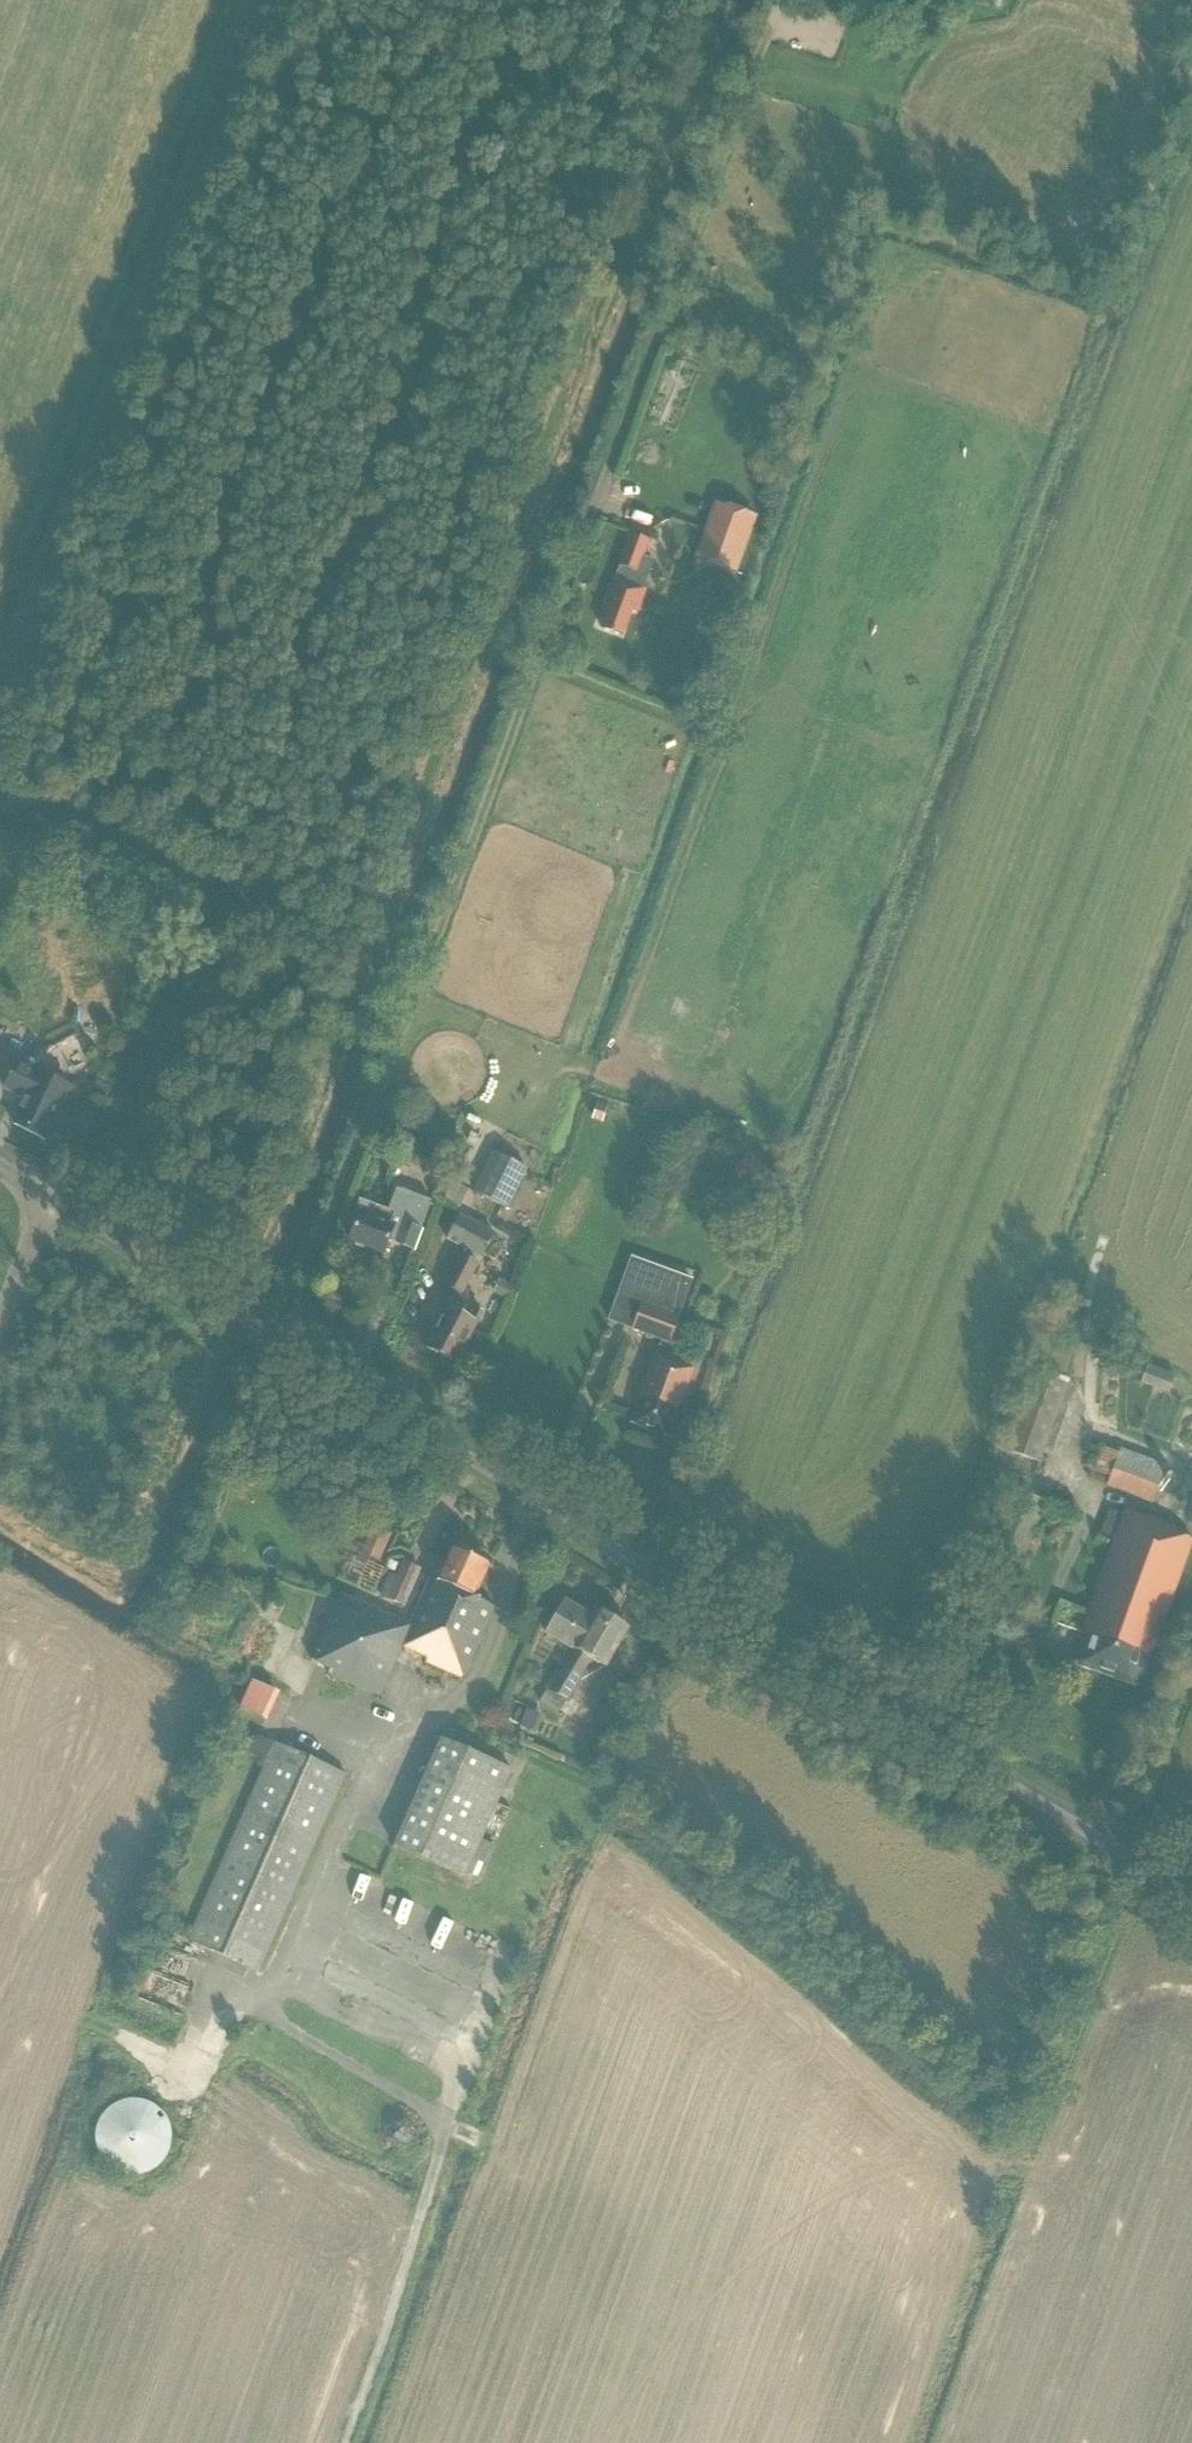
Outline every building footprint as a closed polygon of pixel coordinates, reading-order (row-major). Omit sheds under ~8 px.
[(735,571),(750,529),(708,514),(702,530),(678,520),(659,574),(674,579),(681,555),(735,571)] [(652,561),(659,543),(631,533),(618,565),(637,572),(643,558),(652,561)] [(637,613),(646,589),(614,578),(599,620),(604,622),(602,629),(622,636),(631,611),(637,613)] [(45,1140),(70,1087),(17,1062),(5,1089),(25,1099),(14,1124),(45,1140)] [(508,1209),(528,1169),(494,1152),(474,1192),(508,1209)] [(459,1207),(468,1189),(453,1181),(444,1200),(459,1207)] [(413,1250),(431,1201),(396,1188),(388,1210),(359,1199),(354,1214),(359,1216),(350,1240),(355,1242),(353,1245),(363,1248),(365,1245),(384,1252),(388,1241),(413,1250)] [(482,1257),(494,1233),(460,1215),(447,1239),(482,1257)] [(462,1307),(468,1297),(462,1294),(478,1264),(461,1255),(445,1286),(456,1291),(451,1301),(450,1301),(426,1347),(456,1362),(482,1312),(477,1309),(475,1314),(462,1307)] [(669,1343),(692,1282),(631,1258),(608,1319),(669,1343)] [(1036,1369),(1065,1379),(1075,1349),(1047,1339),(1036,1369)] [(668,1435),(692,1369),(655,1356),(640,1396),(643,1397),(634,1423),(668,1435)] [(1169,1392),(1175,1375),(1147,1364),(1141,1382),(1169,1392)] [(1068,1380),(1065,1379),(1036,1369),(1007,1451),(1039,1462),(1068,1380)] [(1119,1453),(1104,1448),(1095,1471),(1110,1477),(1107,1485),(1152,1502),(1165,1467),(1120,1450),(1119,1453)] [(1109,1508),(1106,1517),(1101,1514),(1095,1531),(1115,1540),(1085,1625),(1084,1624),(1081,1633),(1085,1634),(1074,1664),(1136,1687),(1147,1656),(1150,1657),(1191,1541),(1191,1540),(1174,1533),(1176,1528),(1125,1510),(1124,1514),(1109,1508)] [(1055,1523),(1050,1528),(1050,1535),(1056,1540),(1063,1540),(1067,1535),(1067,1528),(1062,1523),(1055,1523)] [(392,1534),(372,1526),(360,1555),(380,1563),(392,1534)] [(475,1597),(489,1566),(451,1549),(437,1580),(431,1578),(410,1625),(341,1595),(312,1660),(329,1668),(328,1673),(380,1696),(402,1646),(427,1657),(425,1662),(462,1678),(494,1606),(475,1597)] [(403,1605),(419,1569),(404,1562),(397,1576),(389,1572),(380,1595),(403,1605)] [(593,1617),(565,1600),(546,1633),(568,1647),(569,1646),(574,1649),(560,1673),(556,1671),(546,1688),(547,1688),(540,1700),(558,1712),(565,1699),(566,1700),(591,1659),(606,1667),(629,1628),(597,1609),(593,1617)] [(1172,1666),(1184,1634),(1167,1628),(1156,1660),(1172,1666)] [(253,1680),(241,1708),(268,1720),(281,1692),(253,1680)] [(266,1762),(274,1743),(258,1735),(250,1754),(266,1762)] [(481,1884),(497,1846),(482,1839),(512,1771),(441,1739),(394,1846),(481,1884)] [(274,1743),(266,1762),(247,1806),(233,1800),(219,1832),(233,1838),(188,1940),(259,1972),(346,1775),(275,1743),(274,1743)] [(132,2175),(137,2175),(142,2175),(147,2173),(152,2171),(156,2169),(160,2166),(163,2162),(166,2159),(168,2155),(170,2151),(171,2147),(172,2143),(172,2138),(172,2132),(171,2127),(169,2122),(167,2118),(164,2113),(160,2109),(156,2106),(152,2103),(147,2101),(143,2100),(138,2099),(134,2099),(130,2099),(126,2100),(121,2101),(117,2103),(112,2106),(108,2109),(105,2113),(102,2118),(99,2122),(97,2127),(96,2133),(96,2138),(96,2143),(97,2147),(99,2151),(101,2155),(103,2159),(105,2162),(108,2166),(112,2169),(116,2171),(121,2173),(126,2175),(132,2175)]
